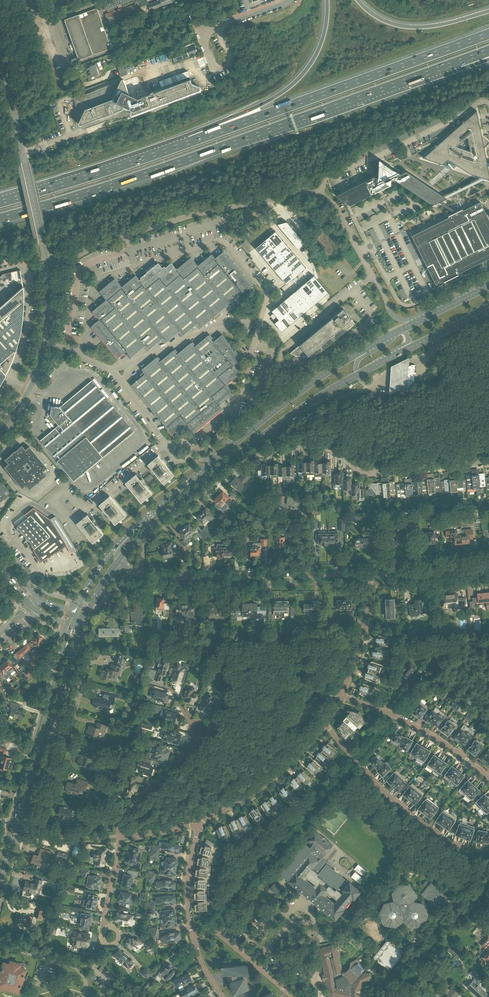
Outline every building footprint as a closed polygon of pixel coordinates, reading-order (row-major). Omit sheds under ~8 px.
[(135,3),(134,0),(133,0),(110,0),(103,3),(105,10),(107,10),(108,12),(114,9),(114,7),(118,6),(118,8),(122,7),(121,5),(122,4),(123,7),(135,3)] [(172,2),(171,0),(167,0),(161,2),(162,3),(159,4),(158,2),(157,3),(157,1),(149,4),(145,5),(147,10),(148,10),(150,9),(151,11),(172,2)] [(241,13),(259,6),(261,5),(260,0),(261,0),(237,0),(241,13)] [(111,28),(121,24),(141,17),(136,4),(123,9),(122,8),(105,14),(111,28)] [(65,20),(79,60),(112,48),(97,8),(65,20)] [(111,29),(115,39),(122,36),(118,26),(111,29)] [(187,53),(182,55),(184,59),(189,57),(189,56),(198,53),(195,46),(186,49),(187,52),(187,53)] [(112,54),(115,61),(121,59),(119,51),(112,54)] [(97,67),(97,68),(99,67),(97,62),(87,66),(88,70),(89,70),(97,67)] [(99,74),(97,68),(97,67),(89,70),(90,74),(91,77),(99,74)] [(195,83),(193,83),(191,77),(139,98),(129,94),(130,93),(124,79),(123,78),(122,79),(121,79),(121,80),(109,85),(108,84),(95,89),(95,90),(87,93),(78,97),(77,96),(73,97),(73,98),(73,99),(76,100),(76,102),(76,104),(77,105),(77,107),(77,108),(78,108),(78,110),(79,111),(80,113),(81,114),(81,116),(82,117),(80,123),(80,124),(81,125),(82,125),(123,109),(124,108),(125,105),(133,109),(132,112),(132,113),(133,114),(134,114),(200,88),(201,87),(201,86),(200,85),(195,83)] [(482,136),(481,129),(482,127),(480,127),(477,110),(465,121),(463,121),(463,123),(437,146),(435,145),(435,147),(423,158),(439,163),(439,165),(441,164),(443,165),(448,160),(452,163),(452,164),(453,164),(453,165),(454,165),(455,164),(471,174),(473,175),(474,176),(476,176),(488,180),(488,170),(488,165),(488,163),(487,162),(485,152),(483,150),(486,147),(485,146),(486,144),(487,145),(488,143),(488,142),(482,136)] [(399,172),(379,160),(378,178),(376,178),(376,177),(376,176),(336,195),(337,196),(337,197),(350,205),(351,205),(375,193),(376,190),(377,189),(377,188),(378,188),(380,187),(381,187),(381,188),(382,189),(383,189),(384,188),(384,187),(385,187),(386,186),(387,186),(388,185),(389,184),(391,185),(391,179),(393,178),(433,205),(448,198),(447,198),(407,172),(407,171),(401,174),(399,173),(399,172)] [(483,208),(480,202),(463,210),(463,209),(460,210),(452,215),(451,214),(449,216),(449,217),(412,236),(436,285),(445,280),(445,281),(444,281),(444,282),(447,281),(447,280),(456,276),(459,275),(459,274),(459,273),(488,258),(488,219),(483,208)] [(419,216),(419,217),(418,216),(412,219),(417,223),(418,220),(419,220),(419,221),(425,218),(419,214),(419,215),(419,214),(423,217),(422,219),(419,217),(419,216)] [(286,222),(277,224),(283,232),(290,226),(286,222)] [(290,226),(283,232),(287,236),(294,230),(290,226)] [(294,230),(287,236),(290,240),(297,235),(294,230)] [(275,231),(265,240),(269,244),(279,236),(275,231)] [(297,235),(290,240),(294,245),(301,239),(297,235)] [(279,236),(269,244),(273,249),(283,240),(279,236)] [(301,239),(294,245),(298,249),(304,243),(301,239)] [(265,240),(256,248),(259,252),(269,244),(265,240)] [(283,240),(273,249),(277,253),(287,245),(283,240)] [(269,244),(259,252),(263,257),(273,249),(269,244)] [(287,245),(277,253),(281,258),(291,249),(287,245)] [(252,257),(256,254),(249,246),(245,249),(252,257)] [(273,249),(263,257),(267,262),(277,253),(273,249)] [(291,249),(281,258),(285,262),(294,254),(291,249)] [(159,264),(150,271),(139,280),(135,276),(122,287),(120,285),(119,285),(115,279),(101,291),(105,297),(107,300),(94,311),(98,317),(100,319),(92,326),(118,357),(124,352),(124,353),(126,351),(132,357),(146,346),(149,350),(163,339),(167,343),(180,331),(184,335),(198,324),(201,328),(229,305),(232,309),(247,297),(243,293),(246,291),(251,286),(223,252),(218,257),(217,257),(215,259),(212,255),(198,266),(195,263),(191,258),(177,270),(171,263),(166,268),(164,266),(162,268),(159,264)] [(277,253),(267,262),(271,266),(281,258),(277,253)] [(294,254),(285,262),(289,267),(298,259),(294,254)] [(281,258),(271,266),(275,271),(285,262),(281,258)] [(298,259),(289,267),(292,271),(302,263),(298,259)] [(285,262),(275,271),(279,275),(289,267),(285,262)] [(302,263),(292,271),(296,276),(306,268),(302,263)] [(289,267),(279,275),(283,280),(292,271),(289,267)] [(292,271),(283,280),(286,284),(296,276),(292,271)] [(313,276),(309,280),(316,288),(323,297),(327,293),(313,276)] [(309,280),(305,283),(312,292),(316,288),(309,280)] [(305,283),(301,287),(308,295),(312,292),(305,283)] [(11,310),(23,300),(23,299),(23,287),(22,287),(21,288),(21,289),(0,308),(0,320),(11,310)] [(301,287),(296,290),(304,299),(308,295),(301,287)] [(312,292),(308,295),(315,304),(323,297),(316,288),(312,292)] [(296,290),(292,294),(299,302),(304,299),(296,290)] [(292,294),(288,297),(295,306),(299,302),(292,294)] [(308,295),(304,299),(311,307),(315,304),(308,295)] [(288,297),(284,301),(291,309),(295,306),(288,297)] [(11,310),(0,320),(0,337),(14,351),(15,353),(16,349),(17,345),(18,341),(19,337),(20,331),(21,328),(22,325),(23,317),(23,311),(23,300),(23,299),(23,300),(11,310)] [(304,299),(299,302),(307,311),(311,307),(304,299)] [(284,301),(280,304),(287,313),(291,309),(284,301)] [(299,302),(295,306),(303,314),(307,311),(299,302)] [(280,304),(276,308),(283,316),(287,313),(280,304)] [(295,306),(291,309),(298,318),(303,314),(295,306)] [(276,308),(271,311),(273,314),(276,317),(279,320),(283,316),(276,308)] [(291,309),(287,313),(294,321),(298,318),(291,309)] [(291,353),(293,355),(294,355),(297,356),(301,356),(305,357),(308,356),(311,356),(314,355),(317,354),(320,353),(325,349),(326,348),(355,324),(353,321),(352,320),(351,319),(352,319),(344,309),(343,310),(343,309),(340,312),(340,311),(339,311),(339,312),(338,312),(338,313),(290,353),(291,353)] [(287,313),(283,316),(290,325),(294,321),(287,313)] [(283,316),(279,320),(286,329),(290,325),(283,316)] [(279,320),(274,324),(282,332),(286,329),(279,320)] [(214,342),(212,340),(208,335),(194,347),(191,342),(177,354),(174,350),(160,361),(156,357),(142,369),(145,373),(131,385),(166,427),(168,430),(169,429),(173,435),(187,424),(189,426),(194,432),(222,409),(219,405),(222,403),(221,402),(232,393),(228,387),(226,384),(239,373),(235,367),(233,365),(235,363),(241,358),(222,335),(216,340),(214,342)] [(13,351),(14,351),(0,337),(0,363),(13,351)] [(390,394),(398,389),(407,385),(406,384),(407,375),(407,370),(407,369),(407,367),(409,366),(410,358),(391,367),(390,394)] [(415,371),(415,365),(412,365),(409,366),(407,367),(407,369),(407,370),(407,375),(406,384),(407,385),(398,389),(400,392),(401,395),(411,390),(410,387),(409,385),(414,382),(415,371)] [(134,431),(92,381),(92,380),(60,407),(52,406),(51,414),(60,424),(40,440),(41,441),(57,460),(57,461),(58,461),(74,481),(75,481),(134,431)] [(27,417),(21,425),(26,428),(28,424),(31,420),(27,417)] [(12,452),(38,483),(39,481),(45,476),(47,475),(45,473),(45,474),(43,471),(47,467),(29,446),(25,450),(23,447),(23,446),(22,445),(20,446),(14,451),(12,452)] [(37,484),(38,483),(12,452),(11,453),(12,454),(6,459),(5,458),(4,459),(5,461),(6,461),(8,464),(4,467),(21,488),(26,485),(28,488),(29,490),(30,488),(36,483),(37,484)] [(175,475),(158,455),(148,464),(149,465),(149,466),(150,466),(151,467),(151,468),(152,469),(152,470),(152,471),(152,472),(153,473),(154,472),(164,484),(175,475)] [(301,463),(301,460),(298,461),(299,472),(302,472),(302,475),(307,475),(307,471),(307,462),(301,463)] [(310,462),(307,462),(307,471),(307,475),(315,475),(315,473),(314,460),(311,460),(312,462),(310,462)] [(317,461),(315,462),(315,460),(314,460),(315,473),(315,475),(315,477),(323,476),(323,472),(322,463),(317,464),(317,461)] [(322,463),(323,472),(331,472),(331,461),(328,461),(328,463),(326,463),(322,463)] [(271,472),(270,465),(265,466),(265,463),(262,464),(262,470),(259,470),(260,477),(261,478),(267,477),(267,475),(271,474),(271,472)] [(278,476),(279,476),(278,470),(278,465),(278,463),(275,463),(275,465),(270,465),(271,472),(271,474),(278,474),(278,476)] [(289,466),(286,466),(287,473),(287,475),(287,479),(291,479),(291,476),(295,476),(294,464),(291,464),(291,466),(289,466)] [(279,476),(282,476),(282,478),(284,479),(287,479),(287,475),(287,473),(286,466),(281,467),(281,465),(278,465),(278,470),(279,476)] [(343,486),(343,480),(343,472),(339,473),(339,474),(335,474),(335,484),(339,484),(339,485),(343,486)] [(244,483),(250,476),(246,473),(241,478),(241,479),(240,480),(236,477),(231,483),(240,491),(245,484),(244,483)] [(477,489),(480,488),(480,487),(486,486),(485,473),(475,474),(477,489)] [(137,476),(136,474),(125,483),(142,502),(152,494),(143,482),(143,481),(143,480),(142,479),(141,479),(141,480),(140,479),(139,478),(137,476),(137,475),(137,476)] [(149,483),(154,478),(151,474),(145,479),(149,483)] [(475,474),(466,475),(467,489),(473,488),(473,489),(477,489),(475,474)] [(432,493),(435,492),(441,491),(440,477),(431,478),(432,493)] [(351,492),(352,492),(352,486),(351,478),(347,478),(347,480),(343,480),(343,486),(343,489),(348,489),(348,491),(351,492)] [(431,478),(422,479),(423,488),(428,488),(429,496),(432,495),(432,493),(431,478)] [(454,492),(455,496),(458,496),(458,491),(458,488),(466,487),(465,479),(462,479),(462,478),(453,479),(454,492)] [(451,492),(454,492),(453,479),(444,480),(444,481),(441,481),(442,489),(451,489),(451,492)] [(7,497),(6,496),(10,493),(0,480),(0,501),(4,497),(5,499),(7,497)] [(395,481),(386,482),(387,494),(387,497),(390,497),(390,494),(396,493),(395,481)] [(369,495),(376,494),(378,493),(378,491),(383,491),(384,497),(387,497),(387,494),(386,482),(377,482),(377,483),(374,483),(369,483),(368,485),(371,488),(369,489),(369,495)] [(409,483),(410,495),(410,496),(410,501),(414,501),(413,495),(421,495),(421,491),(422,491),(421,483),(418,483),(418,482),(409,483)] [(397,493),(400,493),(400,497),(406,496),(406,501),(410,501),(410,496),(410,495),(409,483),(399,483),(399,485),(397,485),(397,493)] [(359,497),(360,497),(360,500),(364,500),(364,489),(360,489),(360,484),(355,484),(355,485),(352,486),(352,492),(352,495),(356,495),(356,496),(359,497)] [(219,496),(229,506),(232,508),(233,506),(229,502),(232,499),(226,494),(223,491),(223,492),(222,492),(221,493),(221,494),(219,496)] [(274,506),(280,506),(292,507),(292,509),(295,510),(295,508),(300,508),(301,498),(281,496),(275,495),(274,506)] [(126,515),(110,496),(100,504),(101,506),(100,506),(101,506),(103,508),(102,508),(104,510),(103,511),(103,512),(104,513),(105,513),(106,513),(115,524),(126,515)] [(223,512),(229,506),(219,496),(217,498),(217,497),(215,499),(216,499),(215,500),(217,502),(214,505),(218,509),(220,511),(221,510),(223,512)] [(54,518),(51,520),(33,507),(25,514),(27,517),(16,526),(17,526),(16,527),(19,530),(20,530),(19,530),(22,534),(22,533),(23,534),(22,534),(25,537),(26,537),(25,537),(28,541),(31,545),(31,544),(31,545),(34,548),(33,549),(41,562),(67,546),(71,553),(74,551),(77,549),(56,517),(54,518)] [(201,512),(208,520),(213,516),(206,509),(205,510),(204,509),(201,512)] [(204,524),(208,520),(201,512),(198,514),(199,515),(197,517),(204,524)] [(88,516),(87,515),(77,523),(93,543),(104,534),(94,522),(95,521),(95,520),(94,520),(93,520),(92,520),(90,518),(88,516),(89,516),(88,516)] [(442,529),(441,523),(439,523),(432,523),(432,526),(431,526),(431,533),(427,533),(428,544),(431,544),(431,542),(435,542),(434,529),(442,529)] [(184,527),(192,537),(198,532),(196,529),(195,530),(189,524),(187,525),(184,527)] [(181,530),(181,531),(179,533),(187,542),(192,537),(184,527),(181,530)] [(205,528),(202,530),(208,538),(211,535),(205,528)] [(462,537),(463,543),(470,542),(469,538),(471,538),(471,539),(473,539),(473,534),(472,534),(471,529),(461,530),(462,533),(462,535),(462,536),(462,537)] [(199,533),(203,539),(208,538),(202,530),(199,533)] [(462,535),(462,533),(457,533),(457,530),(451,531),(452,542),(455,542),(455,544),(463,543),(462,537),(462,536),(462,535)] [(329,532),(329,544),(335,544),(339,544),(339,541),(340,541),(340,537),(339,537),(339,534),(338,534),(338,531),(329,532)] [(327,544),(329,544),(329,532),(319,532),(319,534),(317,534),(317,540),(319,540),(320,544),(323,544),(323,545),(327,544)] [(363,537),(364,547),(372,546),(371,532),(363,532),(363,537)] [(280,537),(279,533),(275,533),(275,542),(277,541),(277,546),(279,546),(279,547),(282,547),(282,546),(284,546),(284,541),(285,541),(285,537),(280,537)] [(356,547),(364,547),(363,537),(359,537),(359,538),(355,538),(356,547)] [(185,546),(181,542),(177,538),(174,540),(180,547),(184,547),(185,546)] [(253,543),(253,547),(254,556),(257,556),(257,555),(258,555),(259,555),(259,553),(261,553),(261,545),(267,545),(267,539),(261,539),(261,543),(253,543)] [(164,551),(172,549),(173,549),(172,542),(171,542),(170,542),(169,543),(167,543),(166,541),(163,542),(163,544),(162,545),(163,547),(164,548),(164,550),(164,551)] [(224,543),(224,544),(224,547),(224,556),(231,556),(231,553),(233,553),(233,551),(234,550),(234,547),(232,547),(232,543),(224,543)] [(253,547),(253,543),(253,544),(250,544),(249,545),(249,547),(247,547),(247,552),(246,552),(246,555),(245,556),(250,556),(251,556),(253,556),(254,556),(253,547)] [(217,547),(213,547),(213,556),(221,556),(221,557),(224,557),(224,556),(224,547),(224,544),(217,544),(217,547)] [(164,551),(164,550),(163,550),(163,551),(162,552),(163,555),(164,555),(164,558),(173,556),(172,549),(164,551)] [(485,591),(485,593),(478,593),(477,593),(478,597),(473,598),(473,601),(470,602),(470,608),(472,608),(474,608),(474,605),(474,603),(479,603),(487,602),(487,607),(488,607),(488,591),(485,591)] [(452,596),(452,594),(442,595),(443,605),(448,605),(448,607),(453,607),(453,609),(453,610),(454,610),(456,610),(457,609),(457,608),(457,606),(459,606),(459,605),(467,604),(466,598),(458,599),(458,595),(454,595),(454,596),(452,596)] [(394,604),(394,599),(386,599),(386,601),(385,601),(385,612),(387,612),(387,621),(395,620),(394,611),(398,611),(398,604),(394,604)] [(416,605),(409,606),(410,614),(410,615),(411,616),(419,615),(419,612),(425,612),(423,599),(416,600),(416,605)] [(314,611),(314,610),(321,610),(320,600),(312,601),(310,601),(310,604),(304,604),(304,611),(314,611)] [(343,600),(340,600),(338,600),(338,608),(348,608),(348,611),(347,611),(347,617),(353,617),(353,611),(351,611),(351,608),(351,600),(347,600),(344,600),(343,600)] [(279,618),(282,618),(281,611),(281,601),(275,601),(275,610),(273,610),(273,615),(279,615),(279,618)] [(137,611),(132,611),(132,624),(135,624),(142,624),(143,624),(143,619),(142,619),(142,603),(142,602),(137,602),(137,611)] [(177,618),(183,618),(185,618),(186,623),(185,603),(182,603),(181,602),(177,602),(177,608),(177,610),(177,618)] [(186,618),(192,618),(194,618),(193,610),(194,610),(194,608),(193,608),(193,602),(189,602),(189,603),(186,603),(185,603),(186,623),(186,618)] [(219,608),(219,605),(216,605),(215,602),(213,602),(209,602),(209,617),(216,617),(216,618),(226,618),(226,608),(219,608)] [(236,617),(236,616),(243,616),(250,616),(250,603),(246,603),(246,604),(243,604),(243,608),(231,608),(231,617),(236,617)] [(257,607),(257,604),(254,604),(254,603),(250,603),(250,616),(257,616),(264,615),(264,606),(257,607)] [(118,628),(118,624),(117,618),(109,618),(110,628),(99,629),(100,636),(118,636),(118,628)] [(388,647),(391,637),(379,634),(378,637),(376,637),(376,640),(377,641),(376,644),(388,647)] [(41,637),(41,636),(38,635),(38,636),(37,636),(27,644),(30,647),(32,645),(33,646),(35,645),(39,646),(40,641),(42,642),(43,638),(41,638),(41,637)] [(31,649),(30,647),(27,644),(15,654),(19,658),(16,661),(20,666),(23,664),(24,665),(23,666),(24,667),(25,670),(27,668),(29,669),(27,675),(29,675),(29,676),(32,677),(32,676),(34,677),(36,671),(35,670),(39,655),(33,653),(30,650),(31,649)] [(387,651),(375,648),(374,651),(373,650),(372,653),(374,654),(373,657),(384,660),(387,651)] [(124,655),(116,653),(114,662),(122,664),(124,655)] [(403,669),(401,672),(404,675),(403,676),(406,678),(406,677),(408,676),(409,676),(413,672),(412,671),(416,666),(414,665),(417,662),(410,655),(405,661),(408,664),(406,666),(405,668),(403,669)] [(165,676),(169,662),(160,659),(158,666),(159,666),(159,668),(158,668),(154,680),(160,681),(161,675),(165,676)] [(13,667),(8,660),(3,664),(8,670),(8,671),(9,672),(10,673),(14,670),(17,674),(20,672),(15,665),(13,667)] [(437,662),(434,660),(434,661),(433,660),(425,669),(424,670),(425,670),(423,671),(423,672),(423,673),(425,675),(426,674),(427,675),(428,674),(429,676),(433,672),(432,672),(433,670),(435,672),(437,669),(436,668),(439,665),(436,663),(437,662)] [(368,670),(379,674),(383,665),(371,661),(370,664),(369,663),(368,666),(369,667),(368,670)] [(189,665),(184,663),(183,668),(182,667),(180,665),(177,664),(175,665),(174,668),(176,671),(174,675),(173,674),(170,682),(177,684),(178,682),(180,683),(181,681),(184,682),(184,683),(190,664),(189,664),(189,665)] [(8,671),(8,670),(3,664),(0,666),(0,670),(3,674),(8,671)] [(119,674),(122,667),(114,665),(112,670),(108,668),(107,671),(101,669),(101,670),(100,670),(99,673),(100,673),(99,676),(108,679),(108,676),(117,678),(118,674),(119,674)] [(376,683),(379,674),(368,670),(367,672),(366,672),(364,675),(366,676),(365,678),(376,683)] [(374,687),(363,682),(362,685),(360,684),(359,687),(361,688),(359,691),(370,696),(374,687)] [(17,691),(12,685),(8,688),(13,694),(17,691)] [(197,701),(199,694),(192,692),(193,689),(187,687),(184,697),(187,698),(186,701),(189,702),(189,703),(193,704),(194,700),(197,701)] [(439,697),(445,690),(442,688),(436,695),(439,697)] [(159,692),(154,690),(152,698),(157,699),(157,700),(161,702),(162,700),(166,702),(168,694),(163,693),(163,692),(160,691),(159,692)] [(445,690),(439,697),(442,699),(448,692),(445,690)] [(208,710),(212,714),(217,709),(221,705),(214,698),(209,694),(208,693),(208,694),(200,702),(201,704),(198,707),(201,709),(200,709),(201,709),(202,710),(202,711),(203,710),(204,712),(205,713),(207,710),(208,710)] [(113,704),(115,696),(107,694),(106,699),(95,696),(94,700),(96,700),(94,706),(109,710),(111,704),(113,704)] [(454,709),(459,702),(456,699),(451,706),(454,709)] [(422,715),(424,713),(424,712),(427,709),(426,708),(427,707),(424,705),(424,704),(420,701),(417,705),(418,706),(413,713),(413,714),(416,716),(420,718),(422,714),(422,715)] [(21,718),(23,711),(18,710),(19,705),(11,702),(9,707),(11,708),(9,715),(21,718)] [(459,702),(454,709),(457,711),(462,704),(459,702)] [(431,723),(432,722),(439,712),(441,710),(436,707),(433,711),(432,710),(425,720),(430,724),(431,723)] [(177,714),(166,711),(162,710),(160,718),(164,719),(167,720),(167,721),(170,722),(171,721),(174,722),(175,722),(175,721),(177,714)] [(355,711),(352,710),(349,710),(346,710),(347,710),(348,710),(350,710),(350,712),(346,716),(347,717),(345,719),(344,719),(342,720),(340,722),(339,723),(338,725),(337,726),(337,727),(337,728),(338,730),(340,732),(341,734),(343,736),(344,737),(345,737),(344,736),(349,731),(351,733),(357,726),(358,726),(357,726),(361,722),(363,723),(364,721),(365,722),(364,719),(363,716),(361,713),(359,711),(358,711),(359,711),(358,712),(357,712),(355,711)] [(432,722),(437,726),(444,717),(444,716),(446,714),(441,710),(439,712),(432,722)] [(470,711),(465,718),(468,720),(474,713),(470,711)] [(141,720),(139,726),(152,730),(153,723),(141,720)] [(453,722),(450,720),(449,721),(448,720),(446,724),(445,724),(444,726),(441,730),(444,732),(444,733),(447,735),(447,734),(448,735),(453,728),(454,729),(457,725),(453,722)] [(480,730),(485,723),(482,720),(477,727),(480,730)] [(105,733),(107,725),(100,723),(98,728),(90,726),(89,730),(88,729),(86,735),(94,737),(95,734),(103,737),(104,732),(105,733)] [(485,723),(480,730),(483,732),(488,725),(485,723)] [(458,742),(460,740),(467,730),(469,728),(464,725),(461,729),(461,728),(453,738),(458,742)] [(461,744),(462,742),(465,744),(472,734),(474,732),(469,728),(467,730),(460,740),(458,742),(461,744)] [(181,734),(166,730),(164,730),(161,738),(163,739),(168,741),(168,742),(173,743),(173,742),(178,744),(181,734)] [(398,746),(399,744),(401,745),(405,738),(402,736),(399,735),(396,733),(395,734),(394,734),(393,734),(392,734),(392,735),(391,736),(391,737),(392,737),(392,738),(393,738),(392,740),(391,742),(398,746)] [(0,742),(0,745),(8,748),(10,739),(1,737),(0,742)] [(407,750),(412,740),(405,737),(405,738),(401,745),(400,746),(407,750)] [(480,742),(477,739),(476,741),(476,740),(473,744),(473,743),(471,746),(468,749),(472,752),(471,752),(474,755),(475,754),(475,755),(481,748),(481,749),(485,744),(481,741),(480,742)] [(322,750),(331,758),(337,750),(328,743),(326,745),(324,744),(322,747),(324,748),(322,750)] [(416,758),(423,747),(417,743),(414,747),(410,755),(416,758)] [(165,749),(166,746),(160,745),(159,748),(158,747),(156,755),(159,756),(158,758),(163,759),(164,757),(168,758),(169,754),(168,754),(169,750),(165,749)] [(2,751),(0,756),(0,767),(1,767),(0,769),(1,770),(3,771),(4,770),(5,768),(6,769),(10,758),(4,756),(5,752),(6,752),(7,749),(0,747),(0,750),(2,751)] [(423,747),(416,758),(423,762),(427,755),(430,751),(423,747)] [(487,761),(488,758),(488,749),(488,750),(488,749),(480,758),(485,763),(487,761)] [(325,765),(331,758),(322,750),(320,752),(319,751),(316,754),(318,755),(316,757),(325,765)] [(97,761),(99,754),(92,752),(90,757),(82,754),(81,758),(79,758),(78,764),(86,766),(86,763),(95,765),(96,761),(97,761)] [(433,770),(440,759),(434,755),(427,766),(433,770)] [(151,776),(153,768),(150,767),(151,760),(140,757),(137,766),(141,767),(139,772),(151,776)] [(372,761),(371,762),(374,765),(378,770),(384,764),(376,757),(375,758),(375,757),(374,757),(373,757),(372,758),(371,758),(371,759),(371,760),(372,760),(372,761)] [(440,759),(433,770),(439,775),(447,763),(440,759)] [(322,769),(313,761),(311,763),(310,762),(307,764),(309,765),(306,767),(315,776),(322,769)] [(378,770),(383,776),(391,768),(385,763),(384,764),(378,770)] [(452,766),(444,777),(450,781),(458,771),(452,766)] [(297,777),(305,786),(312,779),(303,770),(301,773),(300,771),(298,774),(299,775),(297,777)] [(393,785),(402,775),(396,770),(387,780),(393,785)] [(458,771),(450,781),(456,786),(464,775),(461,773),(458,771)] [(135,777),(129,775),(125,788),(126,788),(125,792),(127,792),(126,795),(127,796),(129,796),(129,797),(129,796),(131,797),(132,792),(134,793),(134,790),(137,791),(137,790),(137,789),(138,788),(138,787),(138,786),(136,785),(137,783),(134,782),(134,780),(135,780),(134,780),(135,777)] [(402,775),(393,785),(398,790),(407,781),(402,775)] [(298,792),(305,786),(297,777),(295,779),(294,777),(291,780),(292,781),(290,783),(298,792)] [(86,790),(88,782),(80,780),(79,785),(68,782),(67,786),(69,786),(68,792),(82,796),(84,789),(86,790)] [(465,795),(474,785),(468,780),(459,790),(465,795)] [(409,799),(418,788),(412,784),(403,794),(409,799)] [(474,785),(465,795),(470,800),(479,790),(474,785)] [(294,795),(287,786),(284,788),(283,786),(281,789),(282,790),(279,792),(287,801),(294,795)] [(418,788),(409,799),(415,804),(424,793),(418,788)] [(488,800),(488,798),(485,794),(475,803),(480,808),(488,800)] [(269,800),(275,810),(283,804),(276,795),(273,796),(272,795),(270,797),(271,798),(269,800)] [(425,813),(433,802),(427,798),(419,808),(425,813)] [(267,815),(275,810),(269,800),(266,801),(265,800),(262,802),(263,803),(261,805),(267,815)] [(480,808),(485,814),(488,810),(488,800),(480,808)] [(433,802),(425,813),(430,818),(439,807),(433,802)] [(69,809),(69,806),(63,804),(62,807),(60,806),(58,814),(61,815),(60,817),(66,819),(73,820),(74,814),(71,813),(73,810),(69,809)] [(264,818),(257,808),(255,809),(254,808),(251,810),(252,811),(249,813),(255,823),(264,818)] [(443,825),(450,814),(444,810),(436,821),(443,825)] [(112,817),(100,814),(98,819),(111,823),(112,817)] [(450,814),(443,825),(449,829),(456,818),(450,814)] [(237,819),(243,830),(251,825),(245,815),(243,816),(242,815),(239,816),(240,818),(237,819)] [(243,830),(237,819),(235,820),(234,819),(231,821),(232,822),(229,823),(234,834),(243,830)] [(463,837),(468,824),(461,822),(456,834),(463,837)] [(468,824),(463,837),(470,839),(475,827),(468,824)] [(222,826),(222,825),(219,826),(219,828),(217,829),(221,840),(230,836),(225,825),(222,826)] [(345,879),(344,879),(326,864),(327,864),(320,858),(324,854),(325,855),(333,845),(314,830),(306,839),(304,842),(278,873),(285,878),(286,877),(290,880),(289,881),(335,919),(343,910),(342,909),(345,906),(346,907),(351,900),(350,900),(353,897),(354,898),(360,891),(350,882),(349,883),(345,879)] [(479,830),(477,841),(485,842),(485,841),(486,834),(486,832),(479,830)] [(211,855),(212,851),(215,851),(216,845),(207,839),(204,847),(201,847),(200,852),(203,853),(211,855)] [(171,844),(163,842),(162,848),(170,850),(170,851),(169,851),(177,853),(175,852),(175,851),(180,852),(181,847),(176,846),(176,845),(179,845),(171,843),(172,843),(171,844)] [(107,851),(107,850),(106,849),(105,848),(104,848),(103,849),(103,850),(98,849),(98,854),(97,854),(95,854),(94,855),(94,856),(94,858),(94,859),(96,859),(96,860),(96,864),(104,866),(107,851)] [(137,858),(139,849),(131,848),(130,852),(128,852),(126,861),(131,862),(131,865),(139,867),(140,859),(137,858)] [(33,863),(42,865),(43,861),(53,864),(54,860),(49,858),(51,851),(44,849),(42,856),(34,854),(32,858),(34,859),(33,863)] [(68,854),(58,851),(56,857),(67,860),(68,854)] [(213,855),(211,855),(203,853),(202,857),(202,859),(198,858),(197,864),(200,864),(209,866),(209,861),(212,862),(213,855)] [(164,866),(176,867),(177,863),(177,862),(177,859),(171,858),(167,858),(167,857),(163,857),(162,861),(165,861),(164,866)] [(211,866),(209,866),(200,864),(200,868),(200,869),(200,870),(196,869),(195,875),(198,876),(207,876),(208,872),(210,872),(211,866)] [(358,864),(354,869),(364,877),(368,872),(358,864)] [(176,872),(176,867),(164,866),(163,870),(161,870),(160,874),(165,875),(165,874),(169,875),(175,876),(175,872),(176,872)] [(89,876),(88,876),(89,871),(83,869),(82,874),(84,874),(84,877),(89,878),(88,882),(90,882),(89,887),(94,888),(94,887),(100,888),(101,882),(100,882),(101,878),(97,877),(98,876),(94,875),(94,877),(89,876)] [(355,872),(351,876),(361,884),(365,880),(355,872)] [(132,876),(124,874),(124,875),(123,879),(122,879),(122,881),(122,882),(122,885),(122,886),(129,888),(130,888),(130,887),(130,884),(132,884),(133,880),(131,880),(132,876)] [(209,877),(207,876),(198,876),(198,880),(199,880),(199,881),(195,881),(195,887),(198,887),(206,887),(206,883),(209,883),(209,877)] [(26,881),(23,890),(38,894),(42,880),(36,878),(34,884),(26,881)] [(173,881),(165,881),(165,882),(157,882),(157,887),(165,888),(165,889),(173,889),(170,889),(170,888),(175,888),(176,883),(170,883),(170,881),(173,881)] [(278,887),(274,883),(271,887),(269,886),(266,890),(269,892),(271,889),(277,894),(282,888),(279,885),(278,887)] [(440,907),(448,898),(431,884),(423,894),(426,896),(420,904),(415,903),(415,895),(414,894),(414,893),(409,886),(399,886),(393,893),(395,902),(385,904),(380,914),(385,923),(395,926),(404,920),(412,926),(422,924),(427,914),(423,905),(428,898),(432,901),(430,904),(437,910),(439,907),(440,907)] [(208,887),(206,887),(198,887),(198,891),(198,893),(194,893),(195,899),(197,899),(206,898),(206,894),(209,894),(208,887)] [(129,903),(131,894),(121,892),(120,895),(119,895),(119,896),(118,896),(117,899),(118,899),(118,901),(120,901),(119,904),(126,906),(127,902),(129,903)] [(86,893),(83,906),(87,907),(95,909),(96,908),(95,908),(96,904),(97,904),(97,903),(97,901),(97,902),(98,901),(97,900),(98,896),(90,894),(89,894),(86,893)] [(170,897),(170,896),(173,896),(173,895),(165,896),(165,897),(157,897),(157,903),(165,903),(165,904),(173,904),(170,904),(170,902),(175,902),(175,897),(170,897)] [(197,899),(198,903),(198,904),(195,905),(195,911),(199,910),(206,910),(206,909),(207,909),(206,905),(209,904),(208,898),(206,898),(197,899)] [(275,909),(278,913),(285,909),(282,905),(275,909)] [(89,928),(92,915),(84,913),(84,910),(74,908),(73,912),(82,913),(81,917),(79,917),(78,922),(80,922),(79,926),(89,928)] [(164,919),(176,917),(175,913),(175,909),(169,910),(165,911),(165,910),(160,911),(161,915),(163,915),(164,919)] [(132,920),(133,916),(117,913),(116,917),(115,917),(114,921),(120,922),(120,924),(124,925),(124,923),(129,924),(129,920),(132,920)] [(28,926),(30,927),(33,917),(30,916),(30,918),(23,916),(20,915),(19,915),(18,917),(17,917),(17,916),(16,919),(15,919),(14,921),(15,922),(15,923),(16,923),(15,926),(19,927),(20,924),(28,926)] [(176,917),(164,919),(164,923),(162,924),(163,928),(167,927),(171,927),(171,926),(177,926),(176,922),(177,922),(176,917)] [(488,935),(488,934),(488,925),(483,919),(478,925),(488,935)] [(79,945),(87,947),(88,944),(89,944),(90,937),(87,937),(87,934),(73,931),(71,938),(74,938),(74,940),(73,940),(73,942),(74,942),(73,945),(79,946),(79,945)] [(175,934),(174,933),(177,932),(169,934),(170,935),(161,937),(163,942),(171,941),(171,942),(179,940),(176,940),(176,939),(181,938),(180,933),(175,934)] [(488,937),(481,944),(485,948),(478,957),(481,959),(480,960),(482,961),(488,966),(488,938),(488,937)] [(131,939),(130,938),(126,942),(127,943),(126,944),(130,949),(132,947),(135,949),(137,947),(138,948),(138,947),(139,948),(143,944),(137,939),(136,940),(133,938),(131,939)] [(145,942),(147,951),(154,949),(152,940),(145,942)] [(402,956),(403,954),(404,954),(404,953),(404,952),(403,952),(403,951),(394,943),(393,943),(392,943),(391,944),(390,943),(391,943),(391,942),(391,941),(390,941),(390,940),(389,940),(388,940),(387,940),(374,956),(374,957),(374,958),(375,959),(376,959),(377,959),(378,958),(378,959),(378,960),(378,961),(378,962),(379,962),(388,970),(389,970),(390,970),(391,970),(391,969),(392,968),(402,956)] [(336,947),(333,945),(330,946),(329,947),(326,947),(321,948),(319,953),(321,957),(322,957),(322,958),(322,961),(323,966),(324,967),(324,970),(325,974),(326,975),(327,975),(328,978),(327,979),(326,985),(327,990),(329,990),(327,994),(330,996),(332,996),(334,996),(336,996),(359,996),(359,995),(354,994),(355,989),(361,990),(363,985),(365,982),(366,982),(371,979),(370,973),(366,973),(363,974),(362,973),(364,967),(362,965),(361,965),(358,963),(359,962),(356,959),(351,962),(350,967),(346,972),(342,973),(342,970),(341,965),(340,965),(340,962),(339,957),(340,956),(339,951),(337,950),(336,947)] [(123,953),(119,950),(115,955),(119,959),(118,960),(122,963),(123,962),(129,967),(133,962),(132,961),(132,960),(131,959),(130,960),(128,957),(129,956),(124,952),(123,953)] [(88,960),(93,964),(100,957),(95,953),(88,960)] [(7,960),(6,963),(3,962),(1,969),(3,970),(2,972),(0,972),(0,986),(3,987),(3,986),(12,988),(12,990),(18,992),(20,985),(21,985),(23,981),(20,980),(21,978),(22,975),(23,976),(25,969),(22,968),(23,965),(7,960)] [(168,965),(167,964),(160,971),(160,972),(160,973),(163,976),(162,978),(166,982),(176,971),(175,970),(173,967),(172,968),(172,967),(169,964),(168,965)] [(244,977),(242,973),(247,973),(246,966),(224,966),(224,974),(231,974),(233,981),(231,982),(235,993),(248,988),(244,977)] [(148,979),(154,973),(147,967),(142,974),(148,979)] [(474,969),(470,973),(475,978),(467,987),(479,996),(485,996),(488,994),(478,985),(484,978),(474,969)] [(185,990),(190,987),(188,983),(193,980),(191,975),(190,976),(189,976),(188,974),(189,973),(182,976),(181,975),(176,977),(176,979),(174,980),(175,980),(178,985),(182,983),(185,990)] [(141,987),(144,990),(150,985),(146,982),(141,987)] [(444,996),(457,996),(459,994),(457,992),(452,988),(450,990),(444,984),(440,988),(447,994),(444,996)] [(180,993),(183,996),(185,996),(191,993),(193,995),(199,992),(196,987),(195,988),(195,987),(194,988),(193,986),(194,985),(190,987),(185,990),(180,993)]
